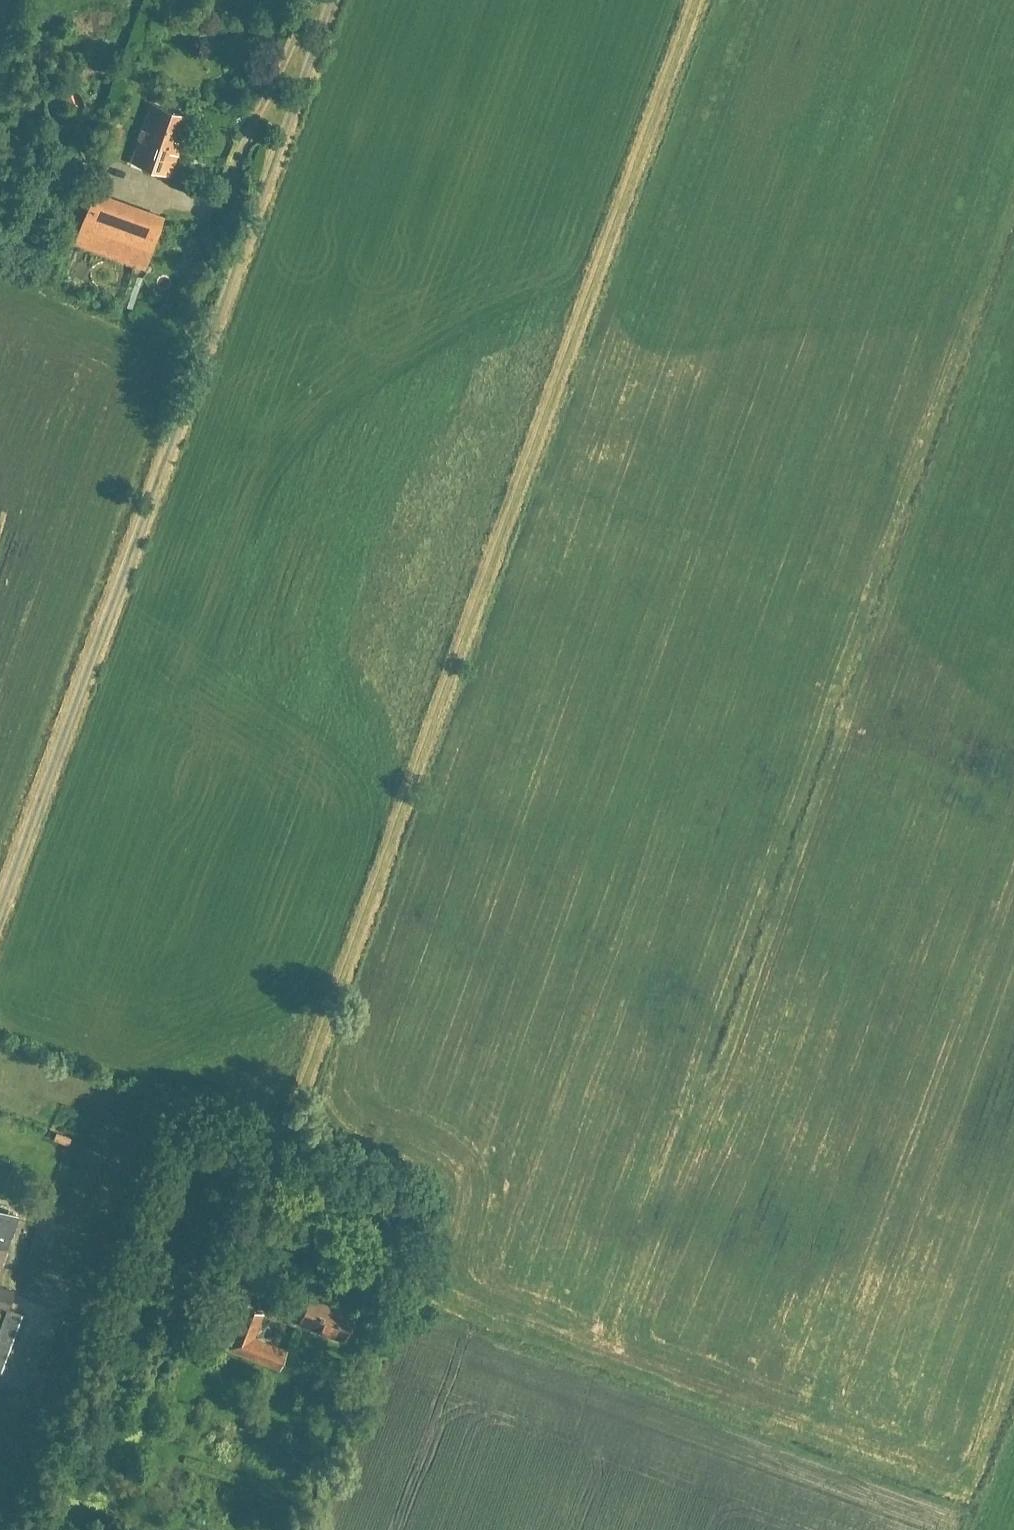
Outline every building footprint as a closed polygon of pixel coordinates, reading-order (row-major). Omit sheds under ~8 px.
[(170,176),(189,119),(151,106),(132,163),(170,176)] [(163,217),(162,218),(93,194),(82,225),(153,250),(164,218),(163,217)] [(18,1217),(7,1213),(9,1207),(0,1204),(0,1266),(18,1217)] [(8,1309),(14,1292),(0,1287),(0,1306),(8,1309)] [(344,1342),(356,1312),(311,1295),(299,1325),(344,1342)] [(280,1372),(288,1351),(255,1338),(265,1315),(244,1307),(227,1351),(280,1372)] [(6,1370),(27,1315),(14,1310),(1,1344),(0,1344),(0,1367),(6,1370)]
